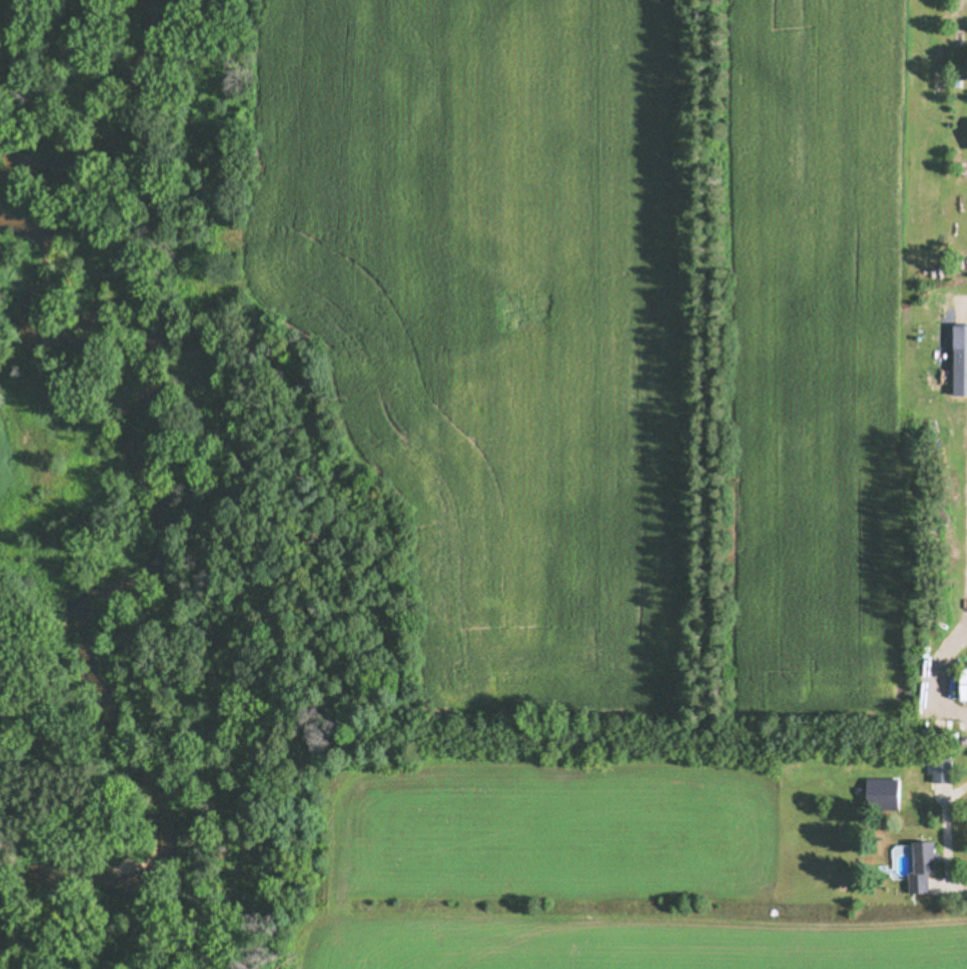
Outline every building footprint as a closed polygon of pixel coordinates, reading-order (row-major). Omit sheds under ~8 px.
[(966,401),(966,353),(950,353),(950,401),(966,401)] [(966,701),(966,669),(953,669),(953,701),(966,701)] [(862,809),(900,809),(900,778),(862,778),(862,809)] [(906,891),(926,890),(926,871),(931,871),(931,841),(906,841),(906,846),(892,846),(892,874),(906,873),(906,891)]
